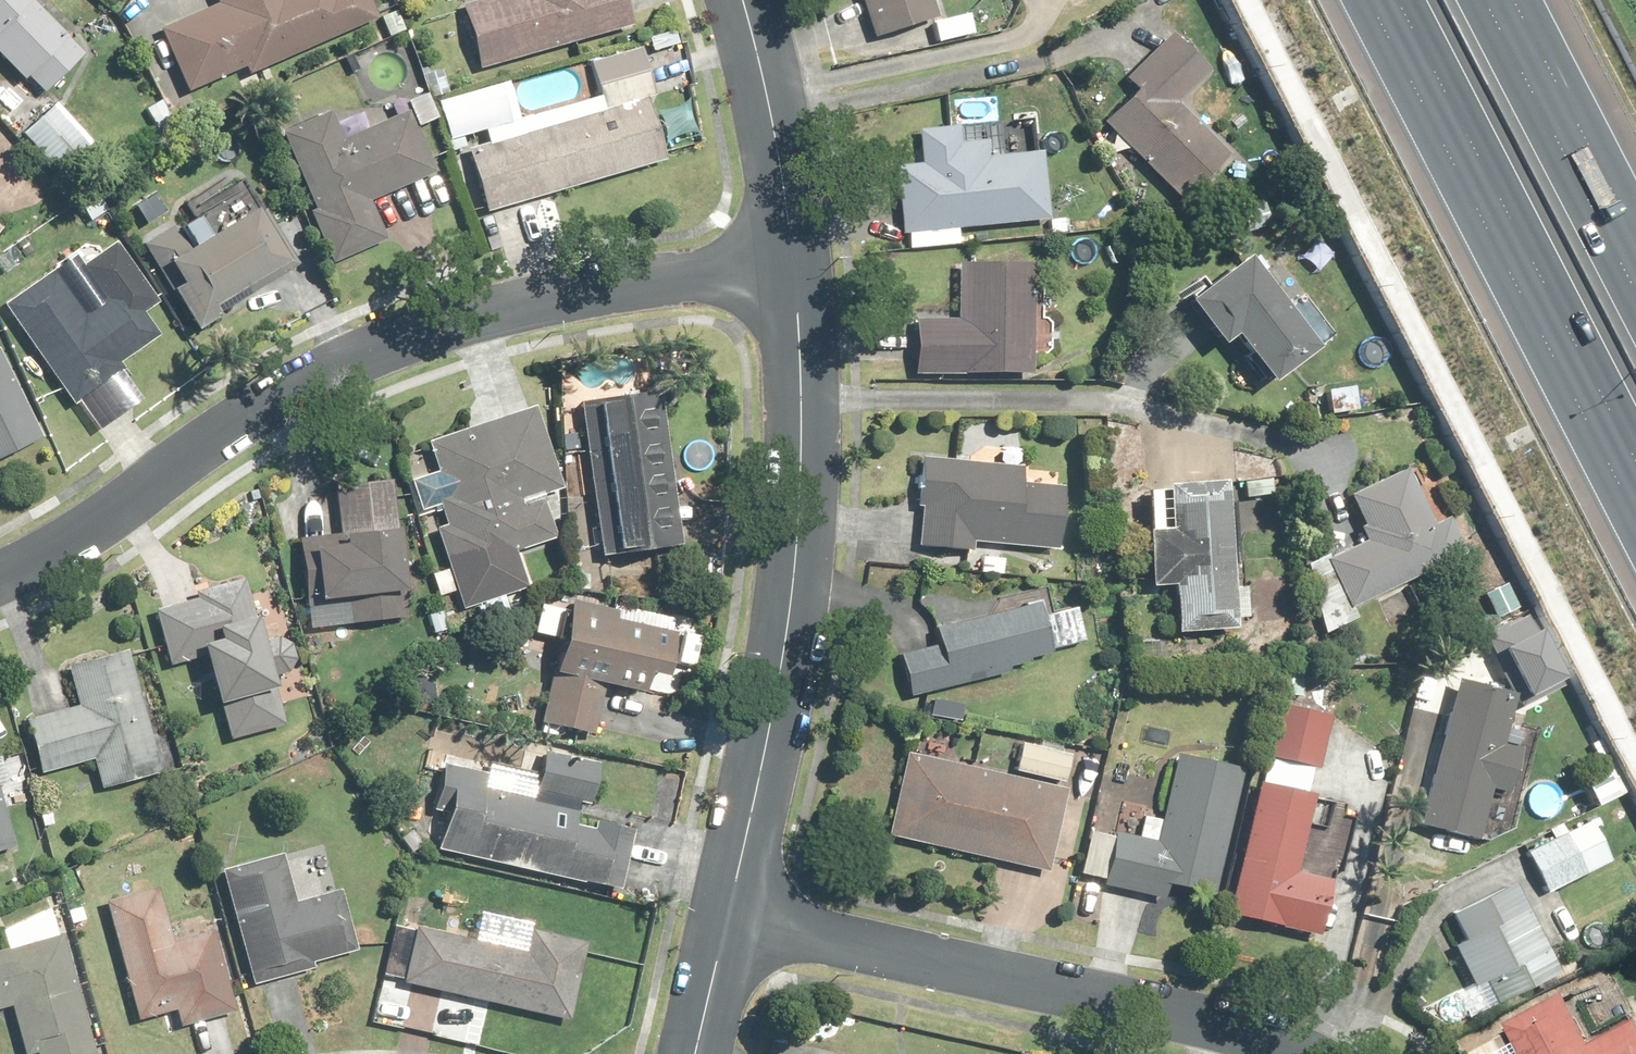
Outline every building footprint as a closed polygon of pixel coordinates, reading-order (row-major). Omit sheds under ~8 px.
[(24,73),(27,71),(45,90),(87,51),(40,0),(0,0),(0,48),(24,73)] [(184,90),(243,66),(245,73),(383,17),(376,0),(215,0),(216,1),(157,24),(184,90)] [(479,67),(639,23),(633,0),(468,0),(461,2),(479,67)] [(873,39),(944,15),(939,0),(861,0),(873,39)] [(1181,31),(1099,113),(1188,201),(1238,151),(1187,100),(1219,68),(1181,31)] [(469,142),(487,204),(664,153),(646,91),(653,89),(640,46),(593,60),(602,91),(517,116),(506,78),(438,98),(449,135),(482,125),(486,137),(469,142)] [(66,94),(24,130),(61,174),(103,138),(66,94)] [(332,108),(279,129),(332,262),(388,240),(371,198),(439,171),(415,111),(344,139),(332,108)] [(898,158),(903,248),(965,245),(964,225),(1055,221),(1051,145),(998,148),(996,118),(922,122),(924,157),(898,158)] [(255,179),(146,242),(195,327),(305,263),(255,179)] [(60,264),(5,300),(73,402),(127,367),(120,356),(162,328),(144,300),(159,289),(124,236),(81,264),(101,295),(87,305),(60,264)] [(1239,250),(1183,292),(1217,337),(1232,326),(1272,378),(1313,347),(1239,250)] [(910,307),(912,376),(1039,373),(1036,258),(961,260),(963,306),(910,307)] [(47,430),(0,346),(0,456),(47,430)] [(657,391),(584,402),(607,552),(680,541),(657,391)] [(427,493),(460,600),(525,580),(515,548),(562,534),(549,491),(568,486),(542,400),(434,432),(450,486),(427,493)] [(1022,462),(924,456),(918,540),(970,543),(970,538),(1074,545),(1078,483),(1020,479),(1022,462)] [(1326,555),(1348,603),(1470,548),(1452,510),(1433,519),(1408,463),(1350,489),(1371,534),(1326,555)] [(408,610),(387,471),(330,480),(337,528),(298,534),(308,598),(344,593),(348,619),(408,610)] [(1230,629),(1225,482),(1171,484),(1173,524),(1146,525),(1148,581),(1175,581),(1176,630),(1230,629)] [(291,717),(254,574),(156,599),(174,669),(210,660),(229,733),(291,717)] [(688,616),(568,591),(542,715),(597,727),(606,684),(671,697),(688,616)] [(903,647),(911,691),(1052,665),(1040,602),(934,622),(938,641),(903,647)] [(1484,633),(1521,702),(1563,679),(1527,611),(1484,633)] [(168,770),(134,643),(66,661),(76,699),(26,712),(41,768),(91,755),(100,788),(168,770)] [(1459,679),(1424,817),(1474,829),(1485,782),(1509,788),(1521,741),(1504,736),(1515,693),(1459,679)] [(1272,696),(1259,753),(1321,767),(1334,710),(1272,696)] [(437,845),(621,886),(635,825),(595,816),(593,825),(570,819),(575,795),(587,798),(596,760),(543,748),(533,792),(485,782),(488,768),(440,757),(429,807),(445,810),(437,845)] [(906,748),(886,831),(1056,872),(1076,788),(906,748)] [(1117,825),(1103,880),(1167,895),(1170,884),(1221,896),(1253,765),(1183,748),(1161,836),(1117,825)] [(1264,782),(1231,914),(1321,937),(1336,878),(1302,869),(1320,796),(1264,782)] [(0,784),(0,851),(16,846),(0,784)] [(1587,814),(1525,845),(1546,887),(1609,856),(1587,814)] [(288,853),(223,871),(252,978),(315,961),(314,957),(355,946),(338,882),(299,892),(288,853)] [(161,879),(104,895),(138,1017),(178,1006),(182,1022),(242,1005),(218,919),(176,931),(161,879)] [(1517,880),(1443,918),(1488,1006),(1562,969),(1517,880)] [(411,919),(398,977),(567,1015),(586,932),(536,921),(530,946),(411,919)] [(0,947),(0,1005),(12,1001),(25,1052),(39,1049),(40,1053),(98,1053),(65,929),(0,947)] [(1504,1028),(1517,1053),(1635,1053),(1635,1026),(1596,1045),(1571,995),(1504,1028)]
